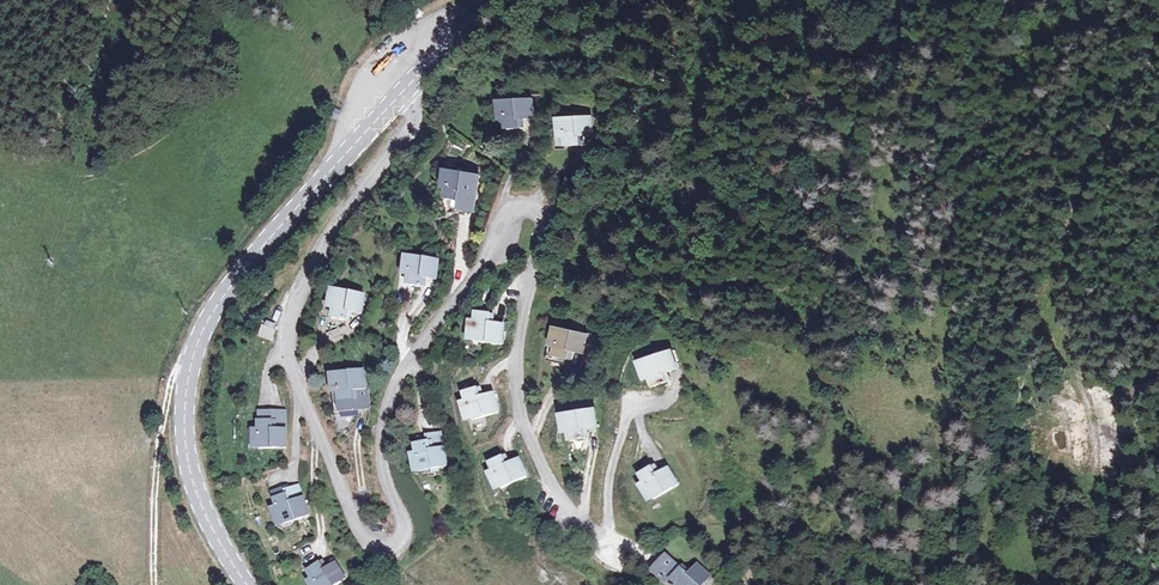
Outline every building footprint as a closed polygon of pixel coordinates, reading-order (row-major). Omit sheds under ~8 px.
[(502,103),(503,131),(524,130),(523,120),(531,120),(531,102),(502,103)] [(340,112),(334,109),(330,118),(336,122),(340,112)] [(561,122),(562,153),(580,152),(580,141),(588,140),(587,121),(561,122)] [(448,171),(442,199),(460,203),(458,211),(468,212),(475,177),(448,171)] [(410,252),(403,282),(421,287),(423,277),(431,279),(436,259),(410,252)] [(340,284),(333,312),(347,316),(349,307),(362,310),(367,291),(340,284)] [(477,312),(474,341),(501,344),(503,327),(489,326),(491,313),(477,312)] [(261,328),(256,338),(267,342),(271,332),(261,328)] [(562,328),(554,356),(569,360),(571,352),(594,358),(600,339),(562,328)] [(753,363),(754,359),(753,356),(751,353),(748,350),(745,350),(742,350),(738,352),(736,355),(735,359),(736,363),(738,366),(741,368),(744,368),(748,368),(751,366),(753,363)] [(643,362),(654,389),(666,384),(664,378),(678,372),(671,352),(643,362)] [(364,368),(338,369),(339,412),(357,411),(357,406),(357,403),(368,402),(367,387),(365,388),(364,368)] [(462,390),(469,418),(495,412),(491,392),(477,394),(475,388),(462,390)] [(253,421),(254,449),(279,449),(279,407),(255,408),(256,420),(253,421)] [(565,413),(570,440),(584,439),(583,431),(596,430),(593,409),(565,413)] [(416,439),(420,467),(448,464),(446,444),(435,445),(435,438),(416,439)] [(487,462),(499,489),(524,476),(516,458),(502,464),(499,456),(487,462)] [(636,477),(650,502),(676,488),(666,471),(654,477),(649,469),(636,477)] [(273,498),(281,525),(306,518),(296,482),(280,487),(282,496),(273,498)] [(694,568),(685,579),(663,559),(650,574),(662,584),(665,584),(668,583),(670,584),(705,584),(708,582),(694,568)] [(312,584),(339,584),(342,584),(334,566),(325,571),(320,562),(304,570),(312,584)]
